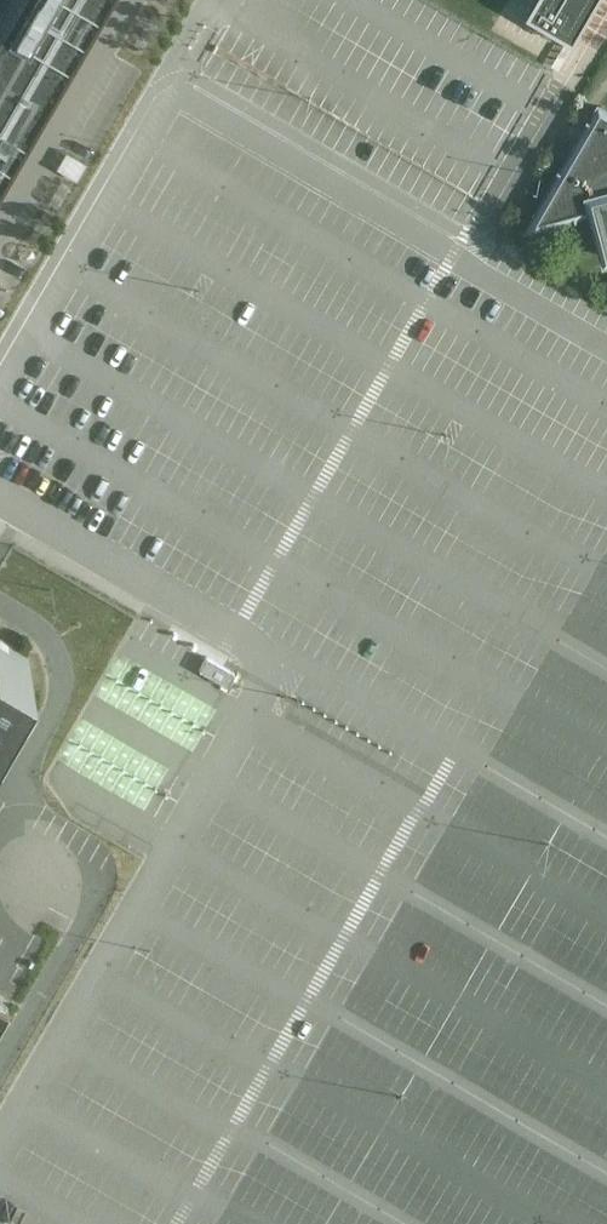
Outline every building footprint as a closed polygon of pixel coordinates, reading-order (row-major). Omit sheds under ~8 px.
[(0,11),(0,162),(93,0),(6,0),(0,11)] [(517,4),(563,30),(580,0),(519,0),(517,4)] [(525,227),(591,210),(605,261),(606,261),(606,102),(600,98),(525,227)] [(27,655),(0,640),(0,704),(27,655)] [(15,998),(0,989),(0,1024),(15,998)]
